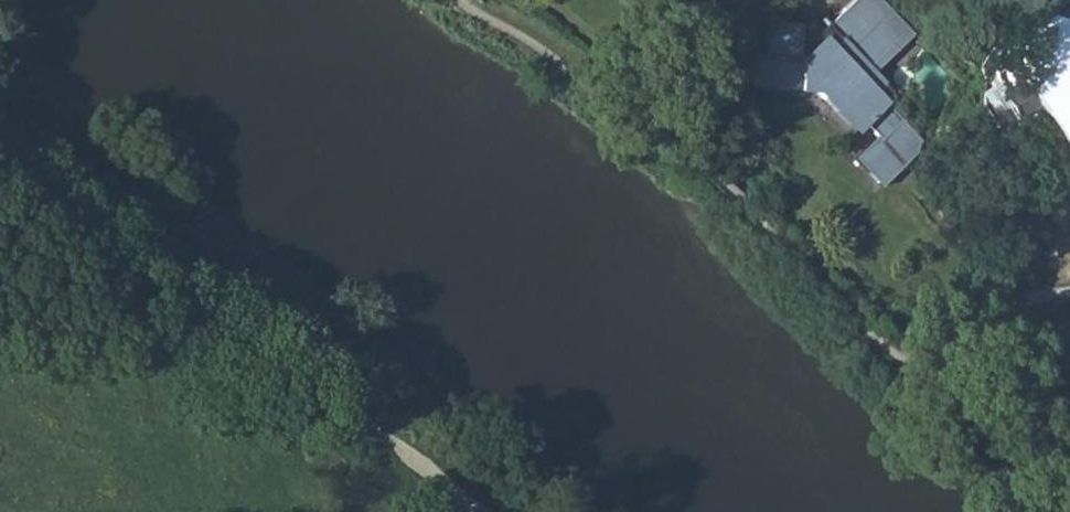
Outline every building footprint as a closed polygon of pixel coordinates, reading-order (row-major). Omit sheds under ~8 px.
[(854,126),(862,117),(878,133),(856,155),(884,183),(919,148),(921,137),(883,97),(890,90),(872,71),(866,64),(890,40),(896,47),(914,29),(885,0),(846,0),(824,22),(835,34),(829,41),(825,36),(822,39),(805,57),(751,56),(753,87),(815,88),(854,126)] [(1047,19),(1054,31),(1036,27),(1035,22),(1031,23),(1032,27),(1017,37),(1014,35),(1011,39),(1015,41),(1011,57),(1007,59),(1009,61),(994,70),(993,78),(999,89),(993,92),(988,91),(988,96),(993,96),(1007,116),(1006,121),(1011,121),(1012,116),(1038,99),(1051,120),(1047,122),(1050,125),(1054,123),(1066,142),(1062,144),(1065,148),(1069,146),(1069,148),(1069,5),(1047,19)] [(813,30),(822,39),(825,36),(829,41),(835,34),(824,22),(822,20),(813,30)] [(890,40),(866,64),(872,71),(896,47),(890,40)]
